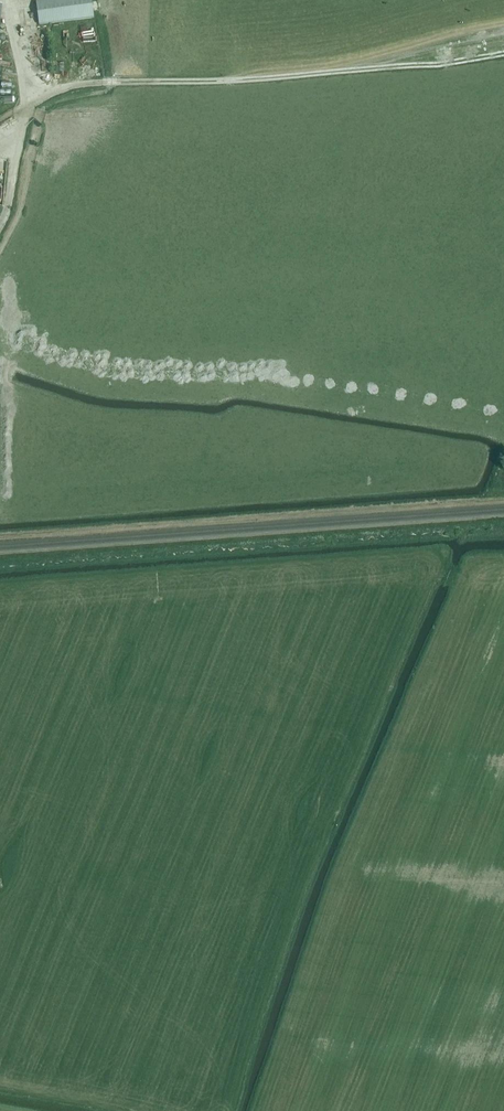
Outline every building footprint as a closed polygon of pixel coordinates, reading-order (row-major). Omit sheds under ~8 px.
[(46,0),(36,2),(39,25),(49,23),(94,18),(92,0),(48,0),(46,0)] [(84,44),(98,42),(96,30),(82,32),(84,44)]
